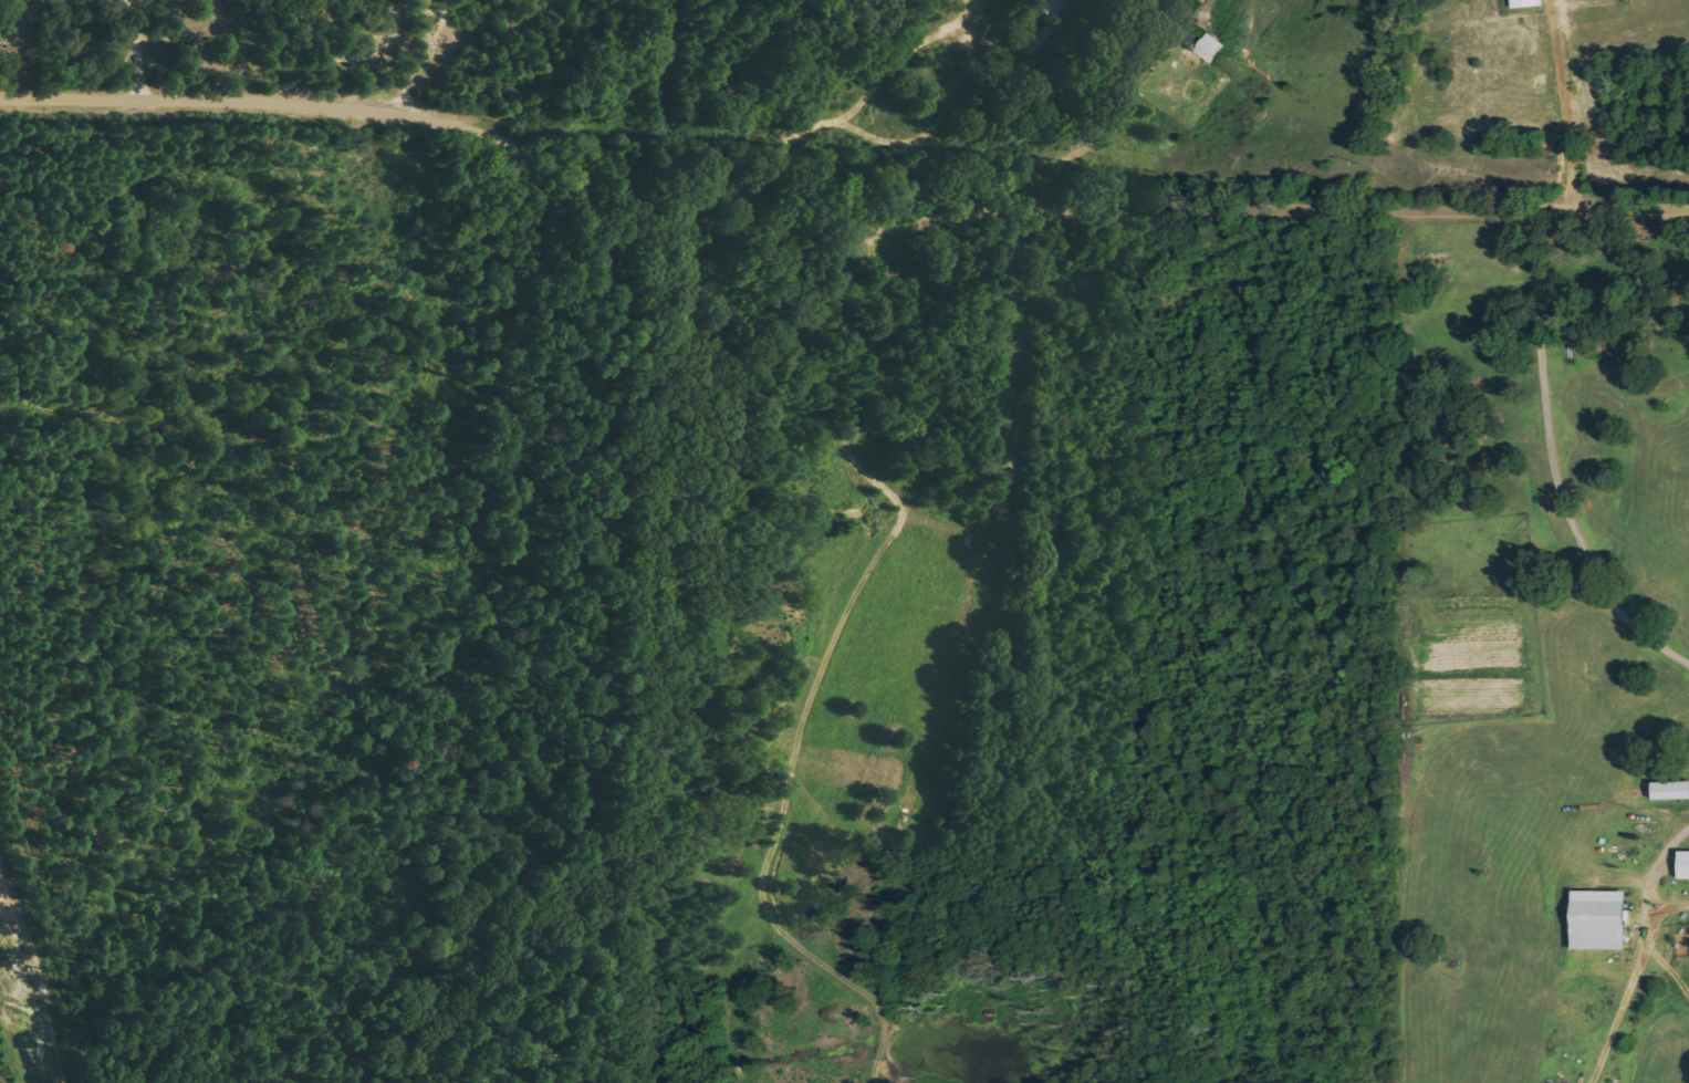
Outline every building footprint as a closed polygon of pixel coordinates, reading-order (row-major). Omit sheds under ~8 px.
[(1052,23),(1066,0),(1035,0),(1030,9),(1052,23)] [(1540,0),(1511,0),(1512,9),(1540,6),(1540,0)] [(1653,783),(1653,801),(1688,800),(1688,782),(1653,783)] [(1688,880),(1688,852),(1679,852),(1678,880),(1688,880)] [(1626,951),(1626,892),(1572,891),(1572,950),(1626,951)]
